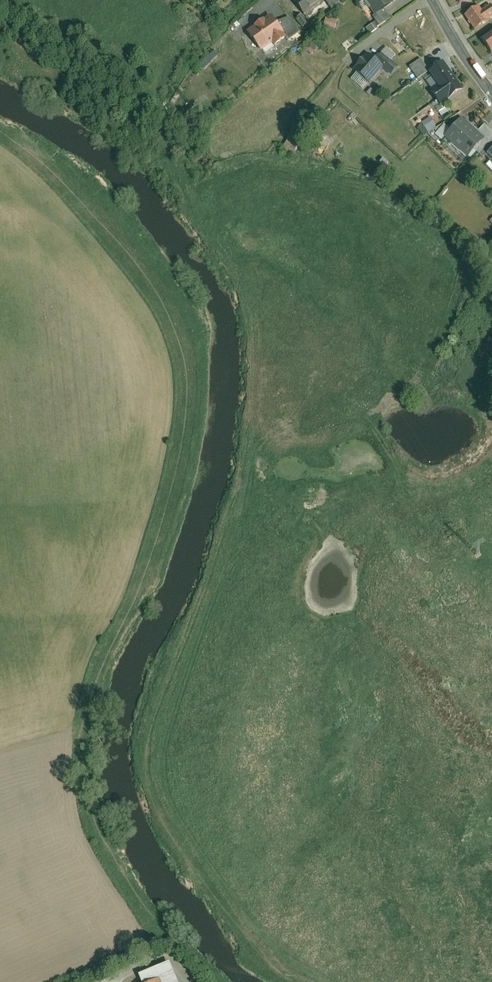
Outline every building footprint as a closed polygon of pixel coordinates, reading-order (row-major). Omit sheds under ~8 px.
[(295,0),(306,16),(325,2),(323,0),(296,0),(295,0)] [(395,4),(393,0),(366,0),(377,16),(395,4)] [(477,31),(491,21),(491,7),(491,6),(484,12),(480,6),(466,16),(477,31)] [(303,28),(310,23),(304,15),(297,20),(303,28)] [(272,16),(248,33),(262,52),(273,44),(275,47),(288,38),(272,16)] [(291,40),(301,33),(291,18),(280,26),(291,40)] [(324,19),(322,28),(333,31),(336,22),(324,19)] [(484,42),(491,52),(491,36),(484,42)] [(370,86),(384,70),(393,77),(400,68),(381,51),(375,58),(371,54),(354,72),(370,86)] [(198,67),(203,72),(216,57),(211,53),(198,67)] [(418,81),(430,72),(419,56),(407,64),(418,81)] [(442,107),(465,91),(445,64),(431,74),(442,89),(434,95),(442,107)] [(431,119),(423,125),(429,133),(437,127),(431,119)] [(469,160),(487,140),(464,119),(446,140),(469,160)] [(305,148),(315,151),(320,137),(310,134),(305,148)] [(287,155),(297,148),(291,140),(281,147),(287,155)]
